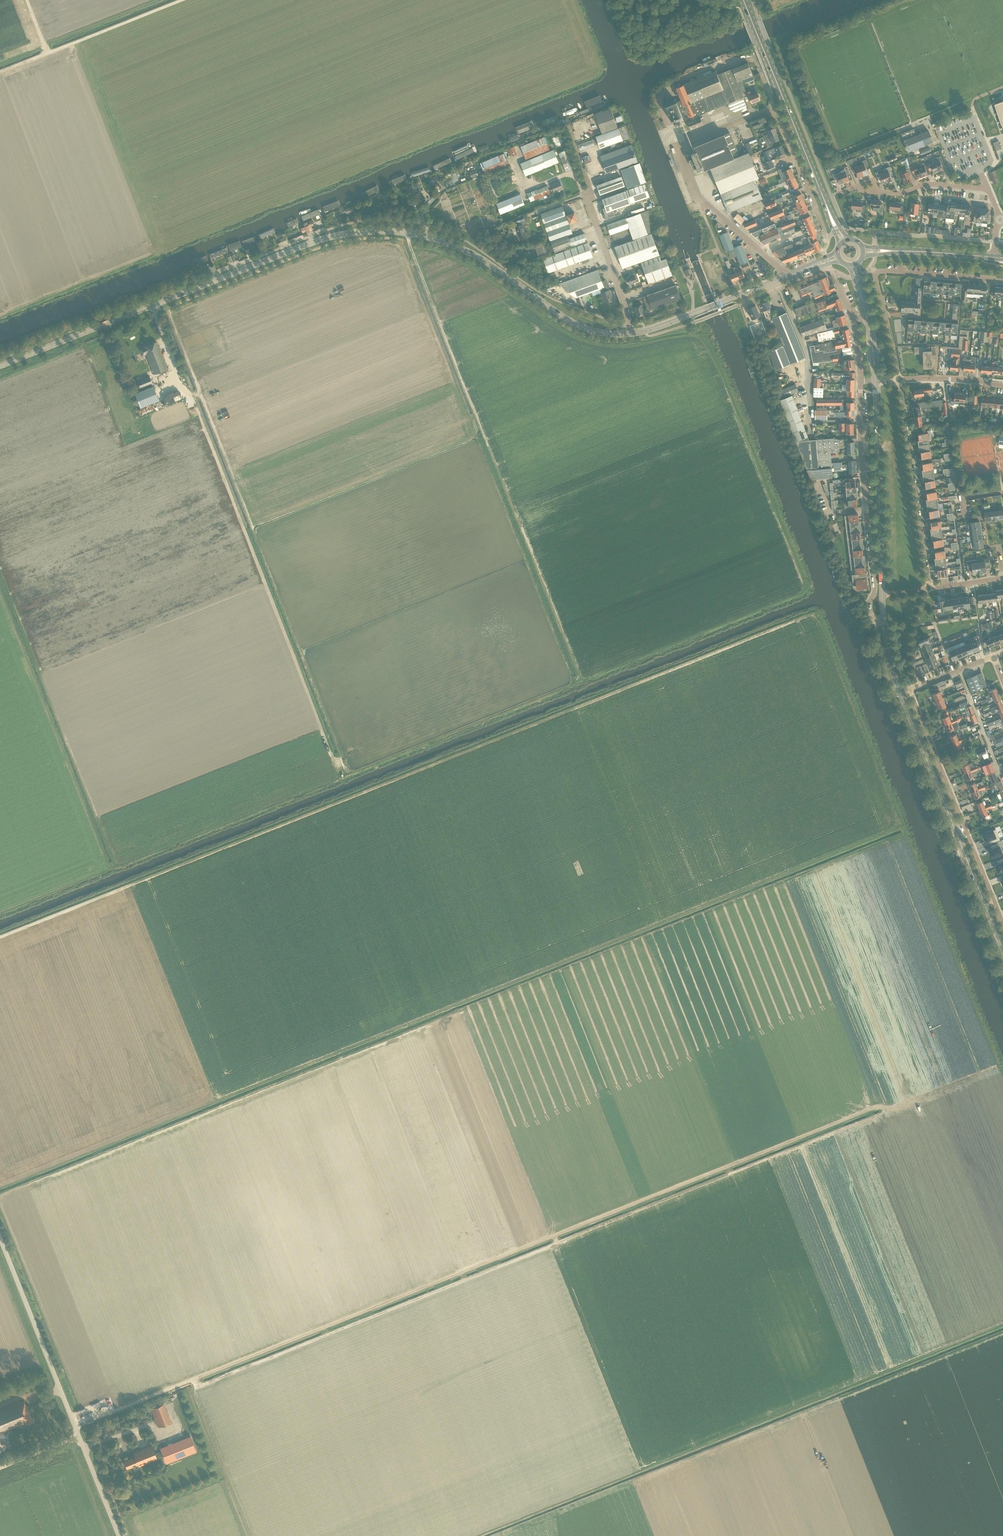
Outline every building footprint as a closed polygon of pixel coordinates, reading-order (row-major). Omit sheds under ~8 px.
[(748,63),(732,69),(743,94),(746,93),(741,81),(753,76),(748,63)] [(735,112),(747,107),(743,97),(744,97),(732,69),(718,75),(717,72),(677,88),(682,101),(667,107),(672,120),(674,119),(676,124),(682,121),(680,117),(688,114),(689,119),(691,118),(692,120),(688,122),(690,128),(691,130),(704,125),(702,119),(704,118),(703,117),(701,111),(705,109),(706,113),(708,112),(710,115),(712,114),(714,109),(715,109),(728,103),(731,110),(735,112)] [(753,95),(751,91),(747,92),(752,103),(753,105),(756,104),(755,102),(761,99),(758,93),(753,95)] [(583,109),(602,101),(599,93),(580,100),(583,109)] [(580,112),(576,101),(558,108),(562,119),(580,112)] [(995,104),(1002,125),(1002,101),(995,104)] [(595,134),(596,135),(618,127),(616,122),(617,122),(617,123),(623,120),(621,116),(616,118),(616,120),(615,120),(610,108),(595,114),(601,131),(595,134)] [(541,126),(558,120),(554,109),(537,116),(541,126)] [(623,139),(629,137),(625,125),(618,128),(623,139)] [(762,140),(777,134),(775,128),(772,129),(771,125),(766,127),(769,133),(763,136),(764,137),(761,138),(762,140)] [(618,127),(596,135),(596,136),(598,143),(600,148),(623,139),(618,128),(618,127)] [(913,129),(901,134),(903,138),(904,140),(909,152),(922,147),(926,145),(928,144),(933,142),(928,131),(917,135),(914,129),(913,129)] [(712,172),(750,156),(749,153),(740,156),(730,133),(724,135),(694,148),(696,152),(692,154),(698,169),(702,167),(704,171),(710,168),(712,172)] [(553,138),(556,146),(565,143),(561,134),(553,138)] [(777,134),(762,140),(763,142),(766,141),(766,142),(768,148),(771,147),(777,144),(776,141),(780,140),(777,134)] [(521,147),(526,158),(549,149),(545,137),(521,147)] [(595,145),(593,140),(593,139),(578,144),(581,151),(595,145)] [(999,141),(993,143),(996,151),(1002,149),(999,141)] [(638,161),(634,149),(632,144),(600,156),(602,161),(606,173),(638,161)] [(764,155),(762,157),(764,163),(767,170),(774,167),(771,160),(769,155),(777,151),(779,156),(780,156),(785,153),(782,145),(776,148),(767,151),(763,152),(764,155)] [(456,162),(473,155),(470,147),(452,154),(456,162)] [(554,150),(521,163),(526,176),(559,162),(554,150)] [(559,153),(566,172),(574,168),(567,150),(559,153)] [(481,163),(486,175),(509,165),(504,154),(481,163)] [(434,172),(454,163),(450,155),(431,164),(434,172)] [(750,156),(712,172),(721,194),(755,180),(759,178),(750,156)] [(935,162),(938,171),(943,169),(941,163),(943,162),(941,156),(936,158),(937,161),(935,162)] [(910,167),(906,158),(901,160),(902,164),(904,163),(906,169),(910,167)] [(931,160),(926,162),(930,171),(932,170),(933,173),(938,171),(935,162),(934,159),(931,160)] [(860,166),(863,175),(868,174),(866,168),(869,166),(866,160),(861,162),(862,165),(860,166)] [(930,171),(926,162),(921,164),(922,167),(920,168),(923,177),(928,175),(927,172),(930,171)] [(650,196),(645,182),(646,182),(640,163),(628,167),(635,186),(635,187),(603,199),(606,207),(603,208),(602,211),(603,216),(606,218),(620,213),(618,207),(650,196)] [(412,179),(433,172),(431,164),(410,171),(412,179)] [(863,175),(860,166),(855,168),(854,165),(851,166),(854,173),(856,171),(859,177),(863,175)] [(916,166),(911,168),(913,174),(916,173),(918,179),(923,177),(920,168),(918,165),(916,166)] [(845,171),(841,173),(845,183),(849,181),(847,175),(850,174),(848,166),(844,168),(845,169),(845,171)] [(884,173),(888,182),(892,180),(890,175),(893,174),(890,167),(885,169),(886,172),(884,173)] [(901,174),(905,184),(912,181),(909,175),(912,174),(910,168),(904,171),(905,173),(901,174)] [(784,179),(785,182),(795,178),(791,169),(784,172),(786,178),(784,179)] [(883,184),(888,182),(884,173),(883,169),(875,172),(878,179),(881,178),(883,184)] [(469,172),(472,178),(477,176),(475,170),(469,172)] [(845,183),(840,171),(840,170),(838,171),(832,173),(835,180),(838,179),(840,185),(845,183)] [(990,172),(995,183),(1000,181),(996,170),(990,172)] [(389,187),(408,179),(406,172),(386,180),(389,187)] [(598,185),(601,194),(625,186),(621,176),(598,185)] [(795,178),(785,182),(786,185),(789,184),(791,190),(799,187),(795,178)] [(499,184),(504,197),(518,192),(514,179),(499,184)] [(488,182),(495,198),(499,196),(492,180),(488,182)] [(551,184),(554,193),(564,189),(560,180),(551,184)] [(755,180),(721,194),(728,212),(763,198),(755,180)] [(420,193),(419,192),(417,190),(417,188),(420,187),(418,181),(414,182),(415,185),(414,186),(413,185),(410,186),(407,187),(409,193),(412,192),(414,192),(415,195),(418,201),(423,199),(420,193)] [(361,200),(381,191),(377,183),(357,193),(361,200)] [(548,186),(528,194),(531,201),(539,198),(547,195),(551,193),(548,186)] [(498,204),(501,213),(524,204),(521,194),(498,204)] [(801,194),(789,199),(790,202),(793,201),(794,204),(797,203),(804,200),(801,194)] [(323,215),(343,208),(339,198),(319,205),(323,215)] [(775,200),(765,204),(767,209),(777,205),(775,200)] [(798,206),(796,207),(796,209),(799,208),(806,206),(804,200),(797,203),(798,206)] [(871,200),(870,207),(874,207),(874,211),(879,212),(883,212),(884,205),(880,204),(881,201),(871,200)] [(857,212),(865,212),(866,205),(863,205),(863,201),(858,201),(858,202),(852,202),(851,209),(857,209),(857,212)] [(895,212),(903,213),(904,206),(901,206),(901,202),(896,202),(896,203),(890,202),(889,209),(895,210),(895,212)] [(947,207),(946,218),(954,219),(954,216),(955,214),(956,204),(951,203),(951,204),(948,203),(947,207)] [(911,214),(917,214),(917,219),(921,219),(922,211),(918,211),(918,204),(912,204),(911,214)] [(302,224),(323,215),(319,205),(298,214),(302,224)] [(944,206),(939,205),(938,217),(943,218),(946,218),(947,207),(944,206)] [(351,211),(354,218),(357,216),(353,206),(345,209),(347,213),(351,211)] [(563,206),(541,214),(547,232),(569,224),(569,223),(570,223),(578,221),(575,212),(567,215),(566,216),(563,206)] [(796,209),(793,210),(788,213),(789,215),(787,216),(789,220),(793,218),(791,214),(793,213),(800,211),(801,214),(808,211),(806,206),(799,208),(796,209)] [(982,223),(984,208),(979,208),(979,209),(978,209),(977,215),(974,214),(973,222),(982,223)] [(988,209),(984,208),(982,223),(990,224),(991,216),(988,216),(989,210),(988,210),(988,209)] [(782,209),(777,211),(769,214),(772,220),(785,215),(782,209)] [(630,228),(634,239),(648,234),(651,233),(649,210),(640,213),(608,225),(611,234),(630,228)] [(744,224),(749,222),(738,213),(734,218),(741,224),(743,222),(744,224)] [(286,230),(302,224),(298,214),(282,220),(286,230)] [(527,225),(525,220),(524,216),(516,219),(518,222),(519,225),(515,227),(519,237),(526,234),(523,226),(527,225)] [(800,226),(802,230),(814,224),(810,216),(803,219),(806,226),(804,227),(804,225),(800,226)] [(775,223),(751,233),(764,245),(781,238),(781,237),(790,234),(796,231),(794,225),(796,224),(794,219),(780,225),(781,226),(777,228),(775,223)] [(749,222),(744,224),(747,229),(758,225),(755,220),(749,222)] [(305,227),(300,228),(302,233),(306,232),(307,233),(313,231),(311,226),(312,225),(311,223),(308,224),(307,222),(304,224),(305,227)] [(569,224),(547,232),(548,234),(549,236),(551,241),(573,233),(569,224)] [(807,235),(808,237),(815,235),(818,234),(814,224),(802,230),(803,232),(805,236),(807,235)] [(260,240),(277,233),(274,225),(257,233),(260,240)] [(741,243),(733,246),(728,232),(720,235),(726,251),(733,248),(741,265),(749,262),(741,243)] [(243,247),(260,240),(257,233),(239,238),(243,247)] [(572,246),(587,240),(584,233),(569,238),(568,235),(551,241),(555,253),(572,246)] [(662,260),(660,255),(652,234),(615,247),(623,268),(641,261),(649,284),(673,275),(666,258),(662,260)] [(815,235),(808,237),(810,244),(812,243),(812,244),(811,244),(814,251),(821,248),(817,240),(815,235)] [(230,251),(243,247),(239,238),(227,244),(230,251)] [(795,251),(798,258),(807,255),(807,254),(804,247),(802,240),(795,243),(798,249),(795,251)] [(588,243),(544,258),(549,272),(569,265),(582,261),(583,263),(589,261),(588,259),(593,257),(589,245),(588,243)] [(210,259),(230,251),(227,244),(207,253),(210,259)] [(535,248),(538,255),(547,252),(545,244),(535,248)] [(798,258),(795,251),(792,244),(772,252),(785,263),(790,261),(798,258)] [(811,244),(804,247),(807,254),(814,251),(811,244)] [(192,267),(210,259),(207,253),(189,261),(192,267)] [(734,268),(739,279),(745,277),(743,270),(738,272),(737,270),(738,270),(737,267),(734,268)] [(739,279),(734,268),(732,268),(734,271),(735,273),(730,275),(733,281),(739,279)] [(609,290),(608,287),(606,280),(602,282),(598,270),(559,284),(577,298),(600,289),(605,303),(614,300),(610,290),(609,290)] [(629,277),(627,278),(629,285),(630,284),(631,286),(632,286),(634,285),(635,284),(634,283),(637,282),(637,281),(639,281),(637,275),(635,276),(634,275),(634,274),(628,276),(629,277)] [(833,291),(836,290),(833,284),(831,285),(827,276),(798,288),(802,297),(813,292),(815,299),(823,295),(823,296),(833,292),(833,291)] [(643,308),(644,311),(648,310),(648,311),(681,299),(676,285),(642,297),(646,308),(645,309),(644,308),(643,308)] [(963,290),(963,300),(966,300),(967,296),(970,297),(973,297),(973,294),(974,285),(968,285),(967,291),(964,290),(963,290)] [(996,287),(995,290),(992,290),(992,295),(995,295),(995,297),(1002,298),(1002,288),(996,287)] [(830,308),(828,301),(826,298),(822,300),(815,303),(819,312),(830,308)] [(828,301),(830,308),(831,310),(835,309),(837,312),(840,311),(839,310),(843,309),(839,298),(833,300),(832,299),(828,301)] [(805,358),(787,313),(775,318),(768,301),(761,304),(764,311),(767,310),(771,320),(773,319),(784,346),(769,352),(777,370),(786,366),(791,364),(805,358)] [(920,302),(915,302),(902,301),(901,312),(914,313),(920,314),(920,305),(920,302)] [(795,309),(798,317),(817,310),(813,302),(795,309)] [(644,311),(643,308),(642,305),(640,305),(640,303),(639,303),(637,303),(636,305),(637,306),(635,307),(638,317),(645,314),(644,311)] [(755,306),(748,309),(752,319),(759,316),(755,306)] [(839,326),(848,323),(845,315),(837,317),(837,319),(832,321),(835,329),(840,328),(839,326)] [(759,319),(752,321),(753,324),(748,326),(750,331),(754,330),(755,334),(766,331),(763,321),(760,321),(759,319)] [(823,332),(827,330),(823,319),(799,328),(803,337),(806,335),(806,336),(812,334),(822,331),(823,332)] [(843,336),(843,339),(851,338),(849,329),(842,330),(842,334),(840,334),(840,337),(843,336)] [(833,330),(817,333),(819,341),(835,338),(834,333),(833,330)] [(941,346),(940,348),(952,349),(960,350),(962,350),(963,350),(964,340),(968,340),(969,330),(964,330),(960,330),(960,334),(967,334),(967,337),(960,336),(959,348),(941,346)] [(810,346),(813,363),(838,361),(838,359),(838,357),(838,355),(840,355),(842,353),(843,353),(844,355),(852,354),(851,346),(852,346),(851,338),(843,339),(823,343),(823,344),(810,346)] [(156,342),(144,347),(144,348),(140,349),(142,356),(146,354),(154,374),(168,368),(159,346),(158,346),(156,342)] [(932,355),(936,355),(936,347),(931,347),(931,351),(924,352),(924,347),(914,347),(915,354),(924,354),(924,368),(932,368),(932,355)] [(958,371),(960,350),(952,349),(950,370),(958,371)] [(842,363),(842,365),(843,366),(844,366),(844,370),(855,369),(854,363),(854,359),(852,359),(852,358),(850,359),(843,360),(844,363),(842,363)] [(846,385),(855,385),(855,373),(848,372),(845,373),(842,373),(840,373),(833,373),(832,372),(832,378),(837,378),(841,378),(841,381),(847,381),(846,385)] [(137,381),(141,389),(153,385),(149,376),(137,381)] [(821,388),(821,383),(814,383),(813,397),(823,397),(823,392),(824,388),(821,388)] [(776,392),(779,399),(798,391),(796,384),(776,392)] [(855,385),(846,385),(846,390),(848,390),(847,392),(847,397),(854,397),(855,385)] [(153,386),(135,393),(141,407),(159,400),(153,386)] [(923,392),(932,391),(932,388),(913,390),(914,397),(924,395),(923,392)] [(951,395),(947,395),(947,399),(951,399),(950,401),(950,405),(954,405),(954,404),(959,404),(960,392),(954,392),(954,395),(951,395)] [(960,392),(959,404),(968,405),(968,396),(965,396),(966,393),(960,392)] [(844,447),(844,445),(844,439),(838,440),(837,439),(834,440),(834,439),(809,440),(792,395),(780,400),(796,441),(810,479),(833,477),(832,471),(832,468),(842,467),(846,467),(846,465),(846,464),(842,464),(842,462),(832,463),(831,453),(840,452),(839,447),(844,447)] [(159,400),(141,408),(150,430),(168,422),(159,400)] [(843,405),(844,409),(844,410),(854,410),(854,400),(817,400),(817,408),(835,408),(835,405),(843,405)] [(944,412),(947,412),(946,402),(942,403),(942,400),(913,404),(914,416),(918,416),(918,417),(926,415),(925,408),(943,406),(944,412)] [(815,410),(815,420),(827,420),(827,410),(815,410)] [(918,416),(914,416),(916,426),(919,425),(919,428),(923,427),(922,422),(927,422),(926,415),(918,417),(918,416)] [(854,434),(854,424),(845,424),(845,423),(839,423),(839,430),(838,430),(838,431),(845,431),(846,435),(854,434)] [(928,433),(918,434),(919,440),(929,439),(932,438),(931,430),(928,430),(928,433)] [(844,439),(844,445),(847,445),(847,453),(855,452),(854,442),(850,442),(850,439),(844,439)] [(932,462),(923,463),(923,470),(933,468),(936,468),(935,459),(932,460),(932,462)] [(843,470),(846,470),(846,469),(849,469),(849,473),(856,472),(856,466),(855,460),(848,461),(849,464),(846,465),(846,467),(842,467),(832,468),(832,471),(843,470)] [(833,483),(842,482),(843,488),(846,488),(855,487),(855,480),(854,481),(853,478),(832,480),(833,483)] [(847,499),(844,499),(844,500),(845,509),(855,508),(855,505),(857,505),(856,499),(847,499)] [(992,520),(990,509),(984,510),(985,521),(992,520)] [(848,515),(850,527),(861,526),(860,520),(859,521),(858,514),(848,515)] [(968,523),(969,529),(981,528),(980,521),(968,523)] [(861,526),(850,527),(851,536),(861,535),(860,532),(862,531),(861,526)] [(861,535),(851,536),(852,545),(863,543),(862,538),(861,538),(861,535)] [(982,540),(971,542),(972,548),(983,547),(982,540)] [(864,549),(863,543),(852,545),(853,553),(863,552),(862,549),(864,549)] [(863,555),(863,552),(853,553),(854,562),(865,561),(865,555),(863,555)] [(978,560),(980,573),(986,572),(985,566),(990,565),(989,558),(978,560)] [(980,573),(978,560),(967,561),(968,568),(972,568),(973,574),(980,573)] [(866,566),(865,561),(854,562),(855,574),(865,573),(864,566),(866,566)] [(865,573),(855,574),(852,574),(853,585),(857,585),(857,588),(867,587),(867,583),(868,583),(867,572),(865,573)] [(985,595),(978,596),(979,603),(984,603),(984,606),(987,606),(986,602),(985,595)] [(993,637),(996,645),(1002,642),(999,635),(998,631),(996,632),(997,636),(993,637)] [(990,647),(996,645),(993,637),(992,635),(983,638),(985,645),(988,644),(990,647)] [(932,642),(930,637),(919,641),(921,647),(932,642)] [(976,640),(971,642),(974,652),(980,649),(978,645),(981,643),(979,639),(976,640)] [(932,643),(932,642),(921,647),(923,652),(932,648),(930,643),(932,643)] [(971,642),(965,644),(969,654),(974,652),(971,642)] [(965,644),(960,647),(963,656),(969,654),(965,644)] [(960,647),(954,649),(958,658),(963,656),(960,647)] [(934,654),(932,648),(923,652),(925,657),(934,654)] [(954,649),(949,651),(953,660),(958,658),(954,649)] [(937,659),(934,654),(925,657),(927,663),(937,659)] [(939,665),(937,659),(927,663),(929,668),(939,665)] [(974,676),(979,689),(982,688),(987,686),(982,673),(974,676)] [(979,689),(974,676),(966,678),(972,692),(979,689)] [(960,689),(961,691),(965,689),(961,679),(955,682),(958,690),(960,689)] [(933,694),(936,701),(943,698),(939,688),(936,689),(937,692),(933,694)] [(993,696),(990,697),(992,701),(994,700),(995,702),(1001,700),(998,694),(993,696)] [(943,698),(936,701),(939,708),(943,706),(944,709),(947,708),(943,698)] [(966,698),(958,701),(960,707),(969,703),(966,698)] [(1002,706),(1001,700),(995,702),(997,705),(993,706),(994,707),(990,709),(991,711),(1002,706)] [(991,711),(992,714),(996,712),(996,713),(999,711),(1000,715),(1002,714),(1002,706),(991,711)] [(945,723),(945,725),(958,720),(957,717),(953,719),(951,715),(949,716),(947,712),(944,714),(945,717),(941,719),(943,723),(945,723)] [(1000,715),(1001,718),(987,724),(988,726),(1002,721),(1002,714),(1000,715)] [(958,720),(945,725),(948,731),(953,729),(954,731),(961,728),(958,722),(959,722),(958,720)] [(988,726),(989,729),(1001,725),(1002,728),(1002,721),(988,726)] [(965,738),(964,736),(960,738),(958,733),(950,736),(953,743),(965,738)] [(965,738),(953,743),(956,750),(961,748),(960,743),(966,741),(965,738)] [(976,752),(978,756),(987,752),(986,748),(976,752)] [(962,766),(965,773),(977,768),(976,766),(974,767),(973,763),(968,764),(962,766)] [(986,765),(989,774),(995,772),(991,763),(986,765)] [(977,768),(965,773),(968,780),(973,777),(978,775),(976,772),(978,771),(977,768)] [(989,774),(993,783),(995,783),(998,781),(995,772),(989,774)] [(975,782),(969,785),(972,792),(984,787),(984,784),(982,781),(976,783),(975,782)] [(984,787),(972,792),(975,798),(981,796),(984,795),(982,790),(985,789),(984,787)] [(977,804),(980,810),(992,805),(991,803),(985,806),(983,801),(978,803),(977,804)] [(992,805),(980,810),(982,817),(984,816),(986,819),(991,817),(989,814),(988,814),(986,810),(993,808),(992,805)] [(987,833),(983,834),(985,839),(986,841),(989,840),(990,843),(1000,839),(996,829),(991,831),(990,830),(986,832),(987,833)] [(992,849),(990,850),(991,852),(990,852),(992,857),(1002,853),(999,846),(997,843),(991,846),(992,849)] [(33,1421),(28,1405),(27,1406),(24,1400),(0,1410),(0,1433),(26,1423),(27,1423),(33,1421)] [(172,1421),(166,1406),(165,1403),(151,1408),(158,1427),(172,1421)] [(160,1447),(166,1463),(197,1451),(191,1435),(160,1447)] [(134,1452),(135,1456),(124,1461),(125,1462),(124,1463),(126,1467),(127,1467),(127,1468),(138,1464),(139,1466),(157,1458),(157,1459),(158,1459),(152,1445),(134,1453),(134,1452)]
